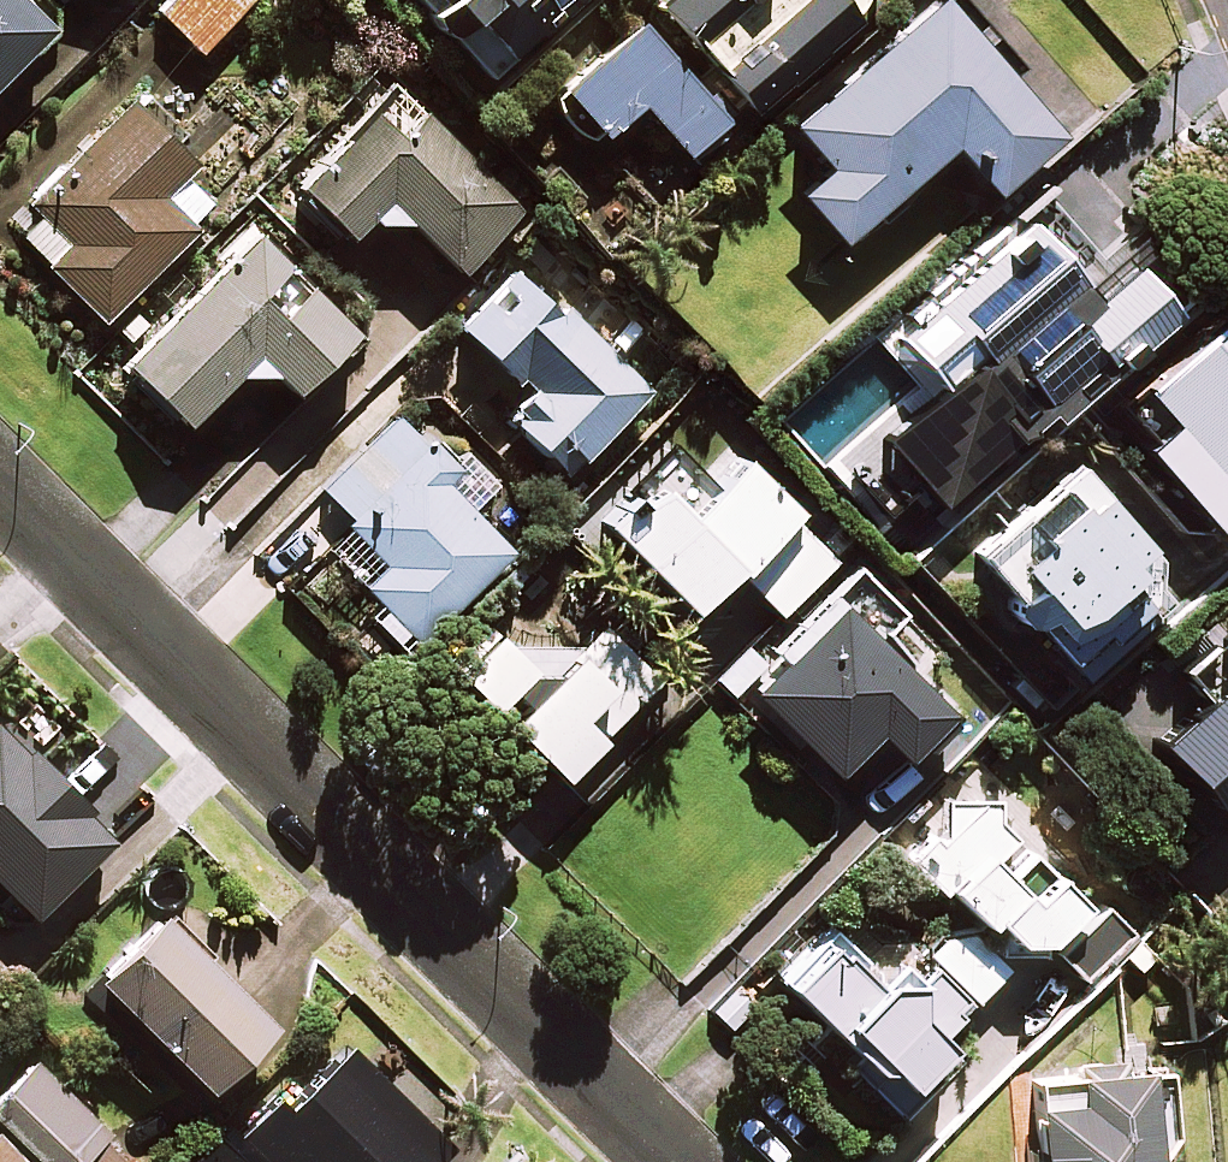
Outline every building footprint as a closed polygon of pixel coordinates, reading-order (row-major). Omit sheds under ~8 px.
[(21,0),(0,0),(0,76),(49,29),(21,0)] [(163,11),(200,50),(253,0),(174,0),(163,11)] [(478,73),(562,0),(414,0),(478,73)] [(751,104),(868,1),(869,0),(659,0),(751,104)] [(847,245),(877,220),(883,227),(966,157),(992,188),(1058,132),(945,0),(931,0),(791,119),(828,163),(799,188),(847,245)] [(637,106),(690,165),(723,135),(716,128),(721,123),(635,27),(561,93),(559,98),(559,103),(559,108),(559,113),(561,117),(563,122),(566,126),(569,130),(573,133),(577,135),(581,137),(586,139),(591,139),(596,139),(601,138),(637,106)] [(350,232),(367,214),(407,215),(460,267),(520,206),(395,84),(299,182),(350,232)] [(197,158),(136,99),(34,205),(42,213),(20,235),(106,318),(194,227),(161,194),(197,158)] [(917,383),(833,458),(899,532),(1155,306),(1106,251),(1074,280),(1012,210),(873,333),(917,383)] [(186,419),(237,369),(274,368),(294,389),(354,330),(256,229),(125,356),(186,419)] [(511,262),(457,321),(528,387),(503,415),(566,472),(646,385),(511,262)] [(1133,397),(1162,429),(1134,455),(1210,541),(1227,525),(1227,313),(1133,397)] [(399,417),(330,491),(352,512),(344,521),(392,566),(368,591),(426,645),(516,548),(439,476),(450,465),(399,417)] [(711,494),(667,449),(621,494),(631,504),(602,531),(686,616),(728,575),(773,620),(827,567),(785,525),(792,518),(740,466),(711,494)] [(1033,627),(1079,681),(1178,596),(1069,469),(970,554),(1006,596),(1004,599),(1003,603),(1003,606),(1002,610),(1003,613),(1004,617),(1006,620),(1008,623),(1011,625),(1014,627),(1018,628),(1021,629),(1025,629),(1028,628),(1032,627),(1033,627)] [(895,641),(907,629),(859,580),(836,603),(823,589),(776,636),(787,647),(743,691),(824,773),(866,730),(894,758),(953,700),(895,641)] [(532,663),(483,613),(443,653),(493,703),(532,663)] [(1216,636),(1227,649),(1227,625),(1216,636)] [(647,689),(593,637),(502,732),(555,784),(647,689)] [(1141,743),(1208,817),(1227,799),(1227,666),(1141,743)] [(0,713),(0,878),(34,912),(116,831),(0,713)] [(1085,899),(1004,822),(1004,794),(949,792),(951,816),(919,849),(1006,932),(1005,951),(1048,952),(1048,938),(1085,899)] [(1142,945),(1105,908),(1062,951),(1098,988),(1142,945)] [(272,1018),(167,916),(104,980),(209,1083),(272,1018)] [(850,1075),(889,1112),(914,1086),(906,1079),(937,1046),(928,1038),(998,966),(952,920),(897,975),(841,921),(781,984),(862,1062),(850,1075)] [(442,1147),(339,1045),(242,1143),(261,1161),(427,1161),(442,1147)] [(39,1059),(0,1098),(0,1116),(46,1161),(142,1161),(39,1059)] [(1137,1066),(1067,1072),(1067,1076),(1022,1080),(1030,1161),(1145,1161),(1137,1066)] [(0,1129),(0,1161),(31,1161),(0,1129)]
